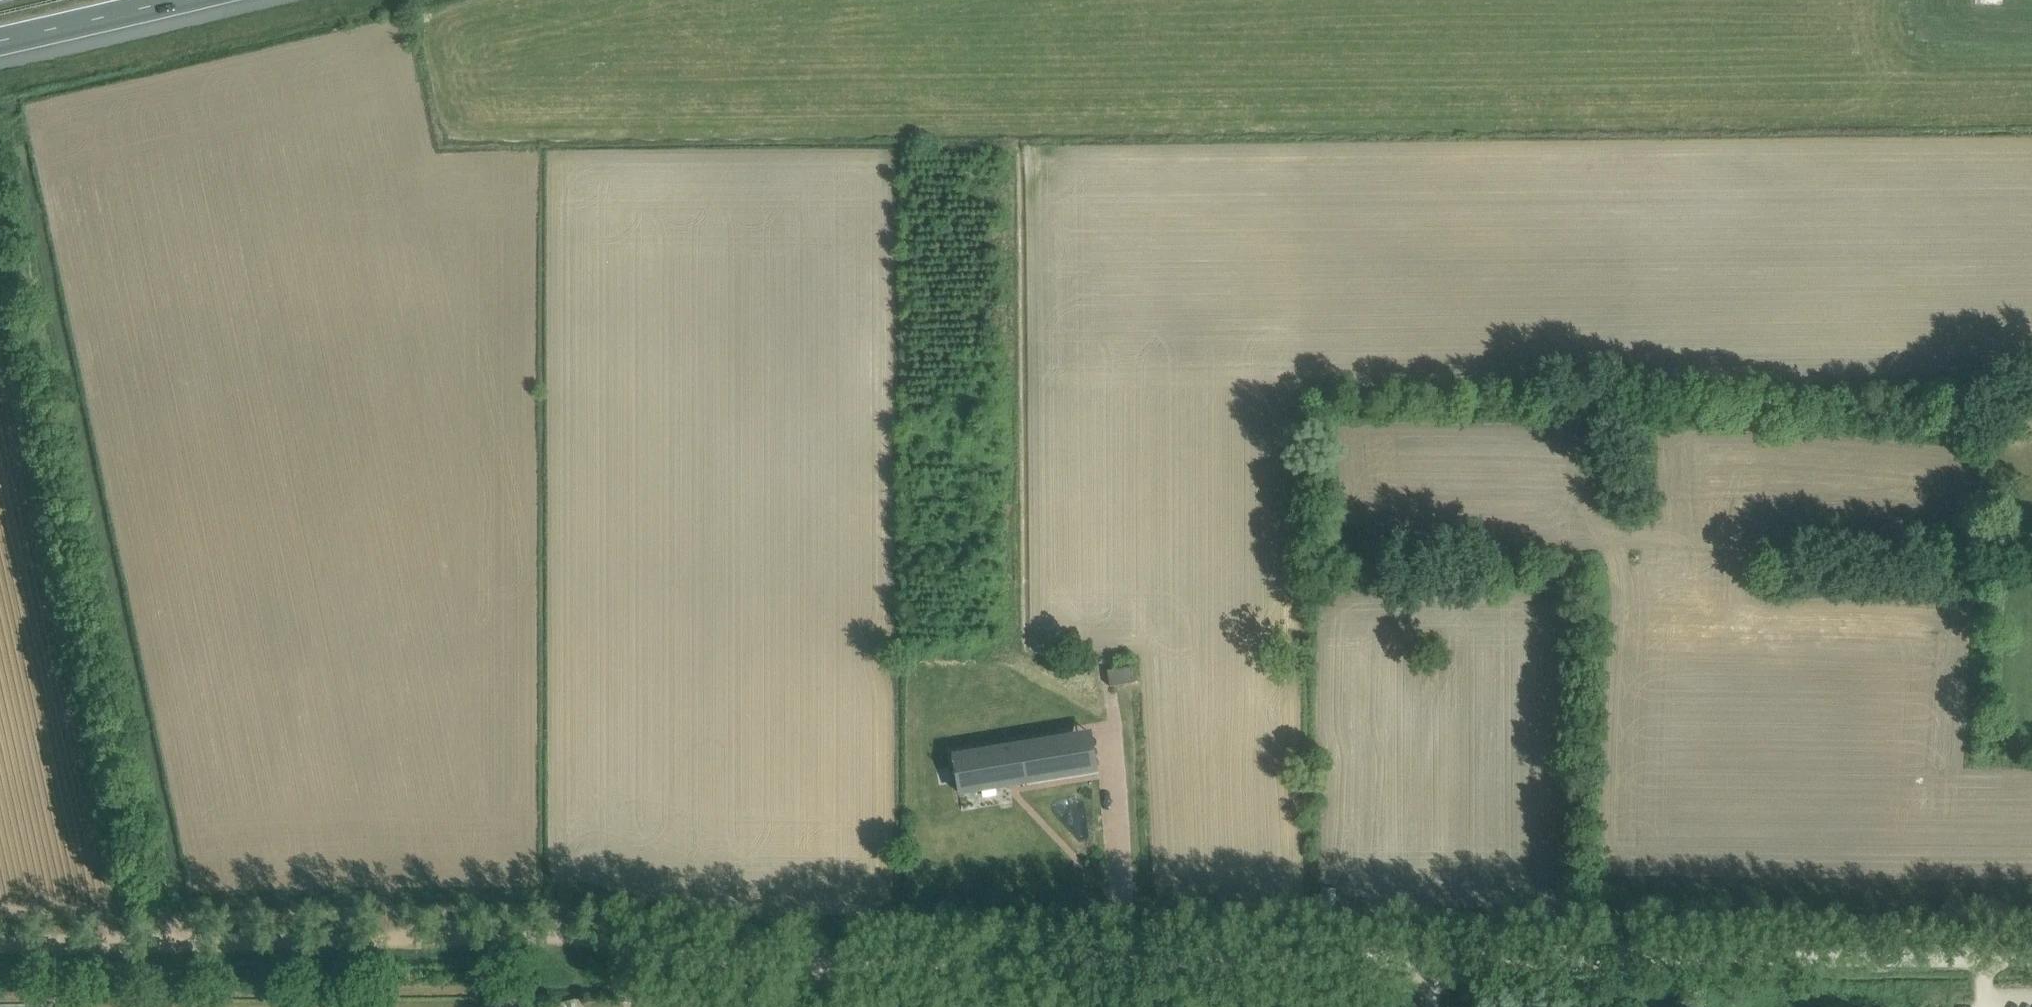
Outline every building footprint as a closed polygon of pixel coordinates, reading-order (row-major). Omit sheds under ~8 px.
[(1132,666),(1109,670),(1111,686),(1135,682),(1132,666)] [(1093,729),(954,752),(961,795),(1100,773),(1093,729)]
